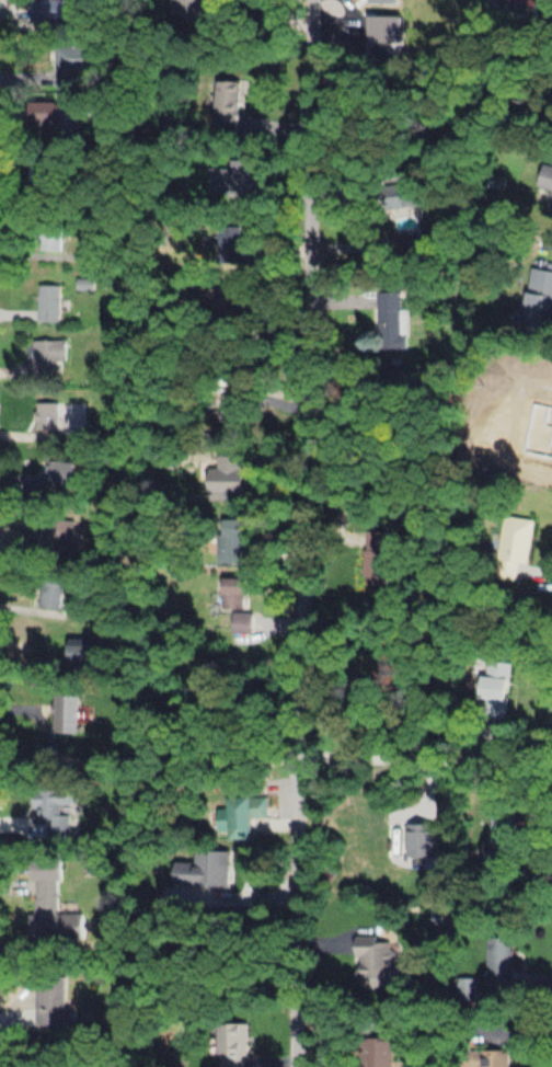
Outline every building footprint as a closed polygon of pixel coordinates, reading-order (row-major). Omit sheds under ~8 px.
[(65,0),(32,0),(32,22),(65,22),(65,0)] [(56,45),(56,84),(79,84),(79,71),(94,71),(94,45),(56,45)] [(212,130),(236,133),(241,81),(218,78),(212,130)] [(77,102),(31,100),(30,121),(53,122),(52,139),(75,140),(77,102)] [(544,162),(538,185),(550,188),(544,213),(551,214),(551,164),(544,162)] [(208,167),(208,191),(250,191),(250,167),(208,167)] [(420,207),(420,187),(385,187),(385,207),(420,207)] [(60,251),(60,226),(39,226),(39,251),(60,251)] [(394,227),(394,253),(418,253),(418,227),(394,227)] [(526,276),(526,325),(551,325),(551,276),(526,276)] [(39,321),(59,321),(59,284),(39,284),(39,321)] [(377,291),(377,348),(404,348),(404,291),(377,291)] [(32,375),(63,375),(63,340),(32,340),(32,375)] [(36,433),(59,433),(59,402),(36,402),(36,433)] [(48,486),(73,486),(73,463),(48,463),(48,486)] [(532,519),(503,516),(499,554),(528,557),(532,519)] [(24,524),(23,551),(57,552),(58,519),(38,519),(38,524),(24,524)] [(222,608),(233,608),(232,636),(254,637),(255,613),(246,612),(247,578),(223,577),(222,608)] [(41,610),(63,610),(63,580),(41,580),(41,610)] [(102,662),(102,638),(68,638),(68,662),(102,662)] [(481,716),(507,718),(509,682),(484,680),(481,716)] [(78,733),(78,694),(53,694),(53,733),(78,733)] [(71,788),(34,786),(33,817),(43,817),(42,836),(69,837),(71,788)] [(218,808),(218,833),(230,833),(231,840),(253,839),(253,817),(268,817),(268,797),(229,797),(229,808),(218,808)] [(232,851),(211,851),(211,863),(174,863),(174,885),(231,885),(232,851)] [(30,938),(83,939),(84,911),(62,911),(63,857),(31,857),(30,938)] [(358,938),(358,988),(397,988),(398,939),(358,938)] [(513,938),(488,938),(488,987),(513,987),(513,938)] [(36,985),(36,1025),(65,1025),(65,985),(36,985)] [(221,1066),(247,1066),(247,1024),(221,1024),(221,1066)] [(379,1046),(379,1066),(392,1066),(392,1046),(379,1046)] [(510,1051),(492,1051),(492,1061),(485,1061),(485,1066),(510,1066),(510,1051)]
